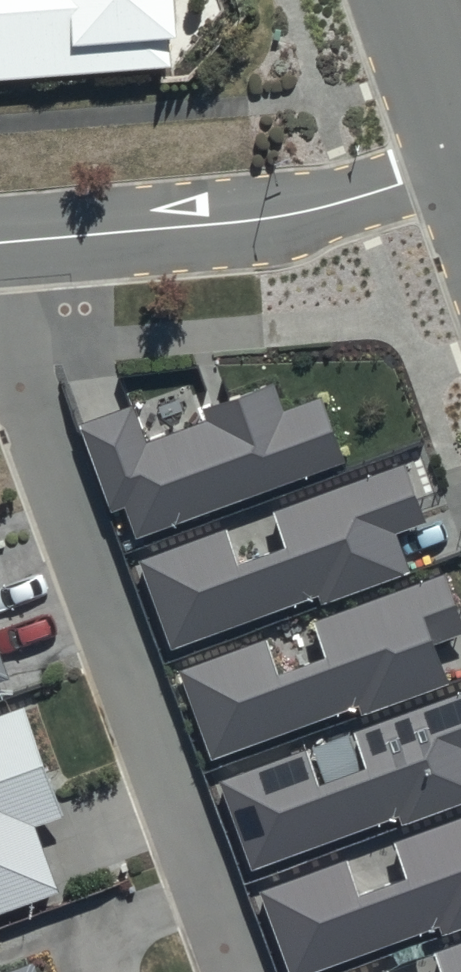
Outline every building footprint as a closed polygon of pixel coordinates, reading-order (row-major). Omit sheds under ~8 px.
[(173,69),(171,38),(179,38),(177,0),(0,0),(0,81),(173,69)] [(134,403),(83,421),(114,510),(128,505),(139,536),(349,462),(324,393),(284,407),(275,382),(203,408),(207,418),(147,440),(134,403)] [(228,527),(141,559),(172,645),(319,592),(322,601),(411,569),(396,529),(425,518),(405,463),(276,509),(288,544),(241,561),(228,527)] [(183,668),(214,755),(361,702),(364,712),(451,681),(437,642),(460,633),(460,613),(446,572),(315,619),(328,654),(279,672),(267,638),(183,668)] [(13,678),(0,642),(0,682),(13,678)] [(223,779),(254,865),(399,813),(404,825),(460,805),(460,692),(358,729),(370,764),(323,781),(311,748),(223,779)] [(0,714),(0,911),(62,889),(39,823),(65,814),(26,704),(0,714)] [(262,891),(291,971),(310,971),(439,925),(443,935),(460,928),(460,819),(399,841),(411,876),(361,895),(348,860),(262,891)] [(433,949),(441,971),(460,971),(460,939),(433,949)] [(7,971),(38,971),(34,962),(7,971)]
